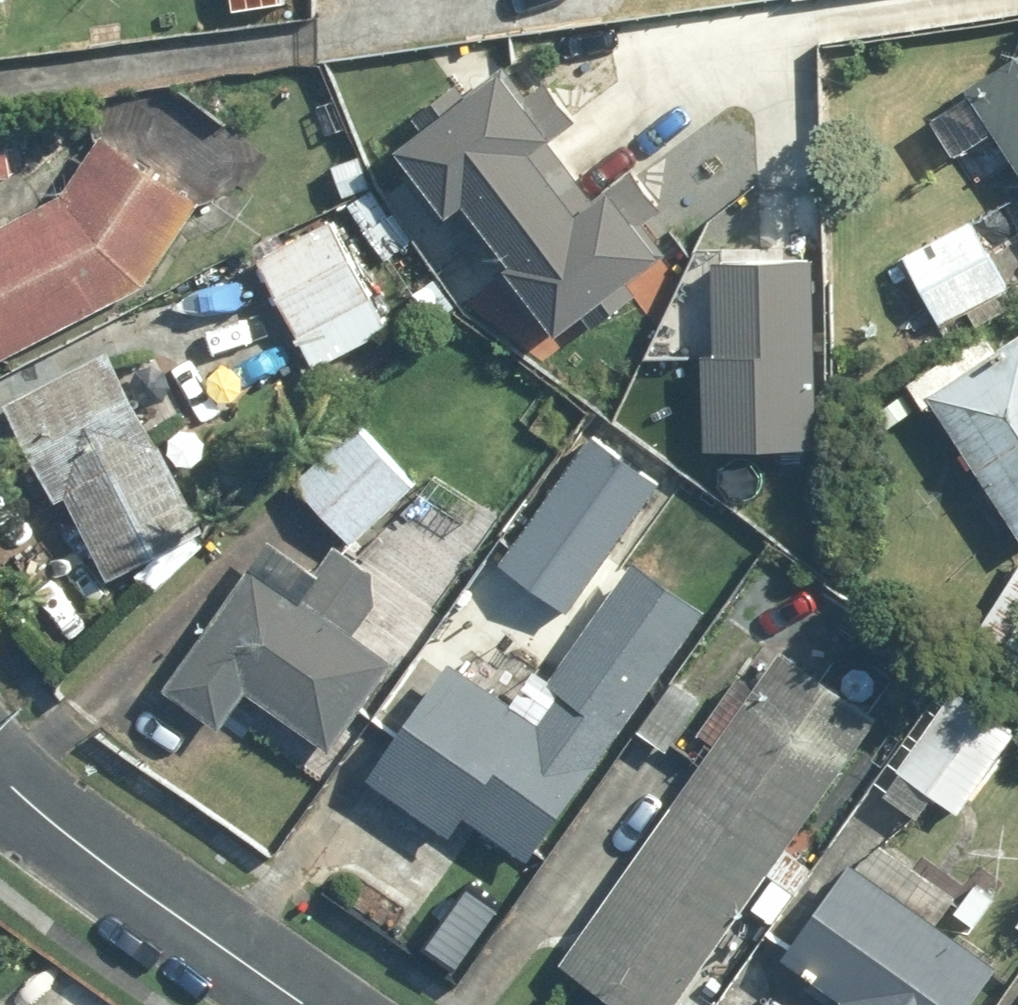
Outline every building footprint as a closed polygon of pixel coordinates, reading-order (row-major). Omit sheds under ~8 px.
[(1017,171),(1017,56),(966,89),(970,95),(932,119),(957,158),(994,134),(1017,171)] [(512,79),(401,155),(453,230),(473,216),(545,321),(662,241),(619,180),(574,210),(544,167),(563,154),(512,79)] [(9,181),(3,129),(0,129),(0,182),(9,181)] [(137,293),(199,208),(105,141),(63,199),(0,232),(0,363),(1,365),(137,293)] [(368,194),(348,206),(384,263),(407,248),(371,192),(368,194)] [(386,333),(330,223),(254,261),(310,371),(386,333)] [(1008,293),(969,224),(906,260),(945,329),(1008,293)] [(813,467),(807,270),(691,274),(698,471),(813,467)] [(998,352),(984,332),(911,382),(1017,539),(1017,338),(998,352)] [(202,533),(106,354),(3,409),(99,588),(202,533)] [(357,423),(292,482),(354,552),(420,493),(357,423)] [(662,490),(592,441),(502,569),(572,618),(662,490)] [(379,602),(377,577),(332,547),(313,575),(268,546),(251,571),(245,567),(165,688),(224,727),(244,697),(334,756),(394,666),(354,639),(379,602)] [(967,647),(1017,680),(1017,568),(967,647)] [(703,702),(662,674),(701,617),(633,570),(531,719),(450,663),(363,790),(446,847),(465,820),(531,865),(626,727),(666,755),(703,702)] [(874,720),(861,711),(885,675),(853,654),(829,689),(777,654),(564,967),(620,1004),(680,1004),(747,908),(774,926),(810,873),(783,854),(874,720)] [(949,695),(883,796),(921,821),(933,803),(959,820),(1013,737),(949,695)] [(999,970),(935,925),(957,893),(879,839),(857,871),(848,864),(781,960),(812,981),(817,974),(846,994),(838,1004),(974,1004),(999,970)] [(772,994),(765,1004),(789,1004),(772,994)]
